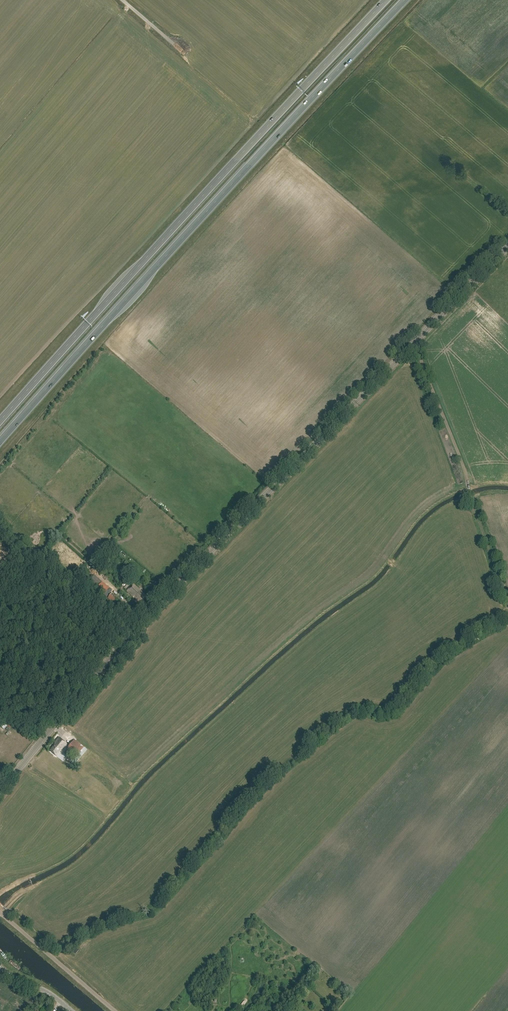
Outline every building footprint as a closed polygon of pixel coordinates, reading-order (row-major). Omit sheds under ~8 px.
[(109,589),(94,576),(88,584),(103,597),(109,589)] [(142,592),(134,585),(127,592),(134,599),(135,598),(137,599),(136,600),(140,604),(147,597),(143,593),(142,594),(141,593),(142,592)] [(122,601),(112,593),(107,599),(117,607),(122,601)] [(67,745),(59,739),(55,744),(55,747),(50,752),(56,757),(61,751),(62,752),(67,745)] [(84,748),(75,740),(67,749),(76,757),(84,748)]
